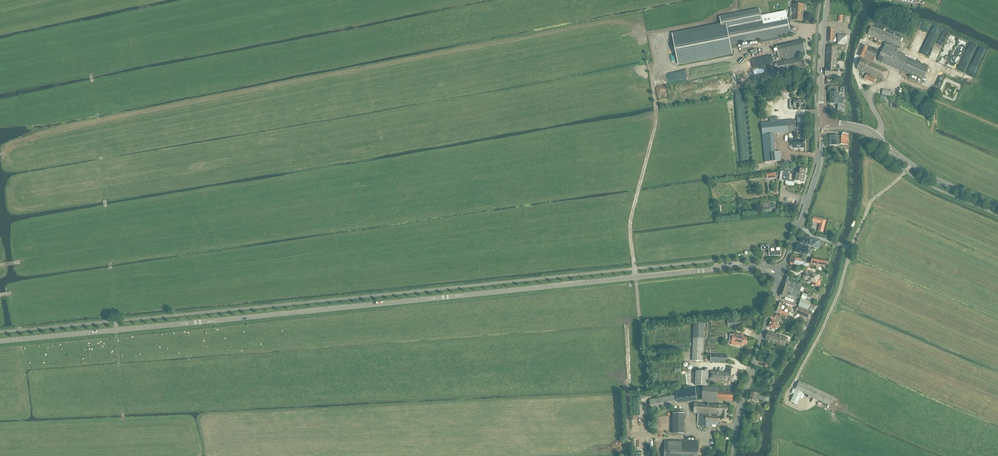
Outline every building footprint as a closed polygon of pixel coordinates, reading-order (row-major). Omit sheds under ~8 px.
[(793,9),(793,12),(803,13),(803,5),(793,5),(793,9)] [(721,24),(672,34),(678,65),(732,55),(731,46),(748,43),(761,40),(780,37),(790,35),(794,34),(792,28),(789,28),(788,24),(790,24),(790,20),(791,20),(791,21),(792,21),(802,21),(803,13),(793,12),(793,17),(790,17),(787,18),(786,15),(783,16),(782,12),(767,15),(761,16),(762,20),(761,20),(760,13),(759,9),(739,13),(719,17),(721,24)] [(922,81),(928,67),(896,52),(898,47),(901,39),(871,26),(867,35),(885,42),(884,46),(877,61),(881,63),(902,72),(922,81)] [(781,46),(775,47),(778,59),(783,58),(785,57),(793,55),(805,53),(802,41),(781,46)] [(868,48),(863,46),(859,56),(873,62),(878,50),(868,46),(868,48)] [(831,61),(836,61),(837,48),(827,47),(826,64),(831,65),(831,61)] [(778,73),(803,67),(801,57),(776,63),(778,73)] [(874,65),(861,59),(856,70),(864,73),(864,72),(867,73),(864,79),(874,83),(876,79),(869,76),(870,74),(883,80),(888,70),(879,67),(874,64),(874,65)] [(836,65),(836,61),(831,61),(831,65),(826,64),(826,76),(838,77),(838,70),(839,70),(840,65),(836,65)] [(838,101),(843,101),(843,98),(841,98),(841,95),(838,95),(839,93),(831,93),(831,99),(838,99),(838,101)] [(842,109),(843,101),(838,101),(838,99),(831,99),(830,104),(838,104),(838,109),(837,109),(837,112),(845,113),(845,109),(842,109)] [(805,108),(805,100),(794,100),(794,101),(789,101),(789,107),(793,107),(793,108),(805,108)] [(770,123),(761,124),(765,162),(780,161),(779,152),(774,152),(773,135),(794,132),(793,120),(777,122),(777,117),(773,118),(774,119),(770,119),(770,123)] [(797,120),(793,120),(794,132),(797,132),(806,133),(806,118),(797,117),(797,120)] [(830,137),(830,146),(839,146),(839,145),(847,145),(847,140),(849,140),(849,137),(849,134),(848,134),(842,134),(842,137),(830,137)] [(793,148),(804,148),(804,140),(793,140),(793,148)] [(780,172),(779,181),(785,182),(785,184),(793,185),(794,182),(804,183),(806,168),(800,167),(799,172),(787,170),(783,170),(783,172),(780,172)] [(818,218),(817,222),(821,223),(820,228),(824,229),(826,220),(818,218)] [(801,236),(800,242),(801,243),(808,244),(808,245),(809,245),(810,245),(810,244),(813,245),(813,246),(819,248),(821,241),(814,239),(814,241),(811,240),(812,239),(810,238),(810,236),(806,235),(806,237),(801,236)] [(798,244),(796,252),(808,256),(809,254),(811,254),(812,250),(810,250),(810,248),(808,247),(809,245),(808,245),(808,244),(801,243),(800,245),(798,244)] [(769,248),(768,245),(761,246),(761,250),(769,249),(769,256),(781,255),(780,247),(769,248)] [(804,268),(804,267),(809,267),(810,264),(810,263),(805,262),(805,260),(801,260),(801,258),(791,256),(790,261),(789,266),(804,268)] [(812,259),(811,266),(827,268),(828,261),(812,259)] [(805,275),(803,276),(803,278),(804,280),(808,281),(808,283),(809,283),(809,284),(811,284),(811,283),(812,284),(812,286),(814,287),(815,287),(818,287),(819,281),(817,281),(818,276),(817,276),(817,275),(816,275),(815,275),(809,274),(808,275),(805,275)] [(784,280),(782,285),(791,289),(790,293),(789,293),(790,293),(798,296),(800,291),(802,286),(793,283),(790,282),(789,282),(790,279),(790,278),(785,277),(785,278),(785,279),(784,280)] [(782,285),(778,295),(785,298),(787,292),(790,293),(791,289),(782,285)] [(803,294),(801,299),(810,302),(811,298),(807,296),(808,295),(803,294)] [(808,310),(810,303),(801,300),(799,306),(808,310)] [(779,314),(782,305),(776,303),(773,312),(779,314)] [(798,308),(795,314),(808,319),(811,313),(798,308)] [(778,330),(779,327),(777,326),(779,323),(771,320),(768,328),(776,330),(776,329),(778,330)] [(703,361),(704,324),(694,324),(692,361),(703,361)] [(785,347),(787,339),(768,332),(765,340),(785,347)] [(746,345),(747,339),(743,338),(743,337),(733,335),(732,345),(735,346),(736,343),(746,345)] [(734,382),(735,369),(727,368),(727,373),(711,372),(709,381),(734,382)] [(696,374),(685,375),(686,387),(695,386),(708,387),(709,373),(696,372),(696,374)] [(829,406),(833,397),(799,381),(795,390),(793,389),(791,394),(794,395),(790,402),(797,405),(802,393),(829,406)] [(677,402),(697,400),(695,387),(675,390),(677,402)] [(733,401),(733,393),(718,392),(718,389),(703,388),(702,400),(717,401),(717,400),(733,401)] [(765,401),(766,397),(750,393),(748,400),(757,403),(758,400),(765,402),(765,401)] [(651,410),(676,405),(674,396),(649,401),(651,410)] [(694,404),(694,414),(698,414),(697,423),(697,425),(697,426),(706,426),(706,427),(712,428),(712,425),(716,425),(716,422),(718,422),(719,418),(717,418),(717,417),(722,417),(722,420),(727,420),(728,406),(694,404)] [(684,413),(673,413),(673,435),(684,435),(684,413)] [(698,442),(665,441),(664,455),(698,455),(698,442)]
